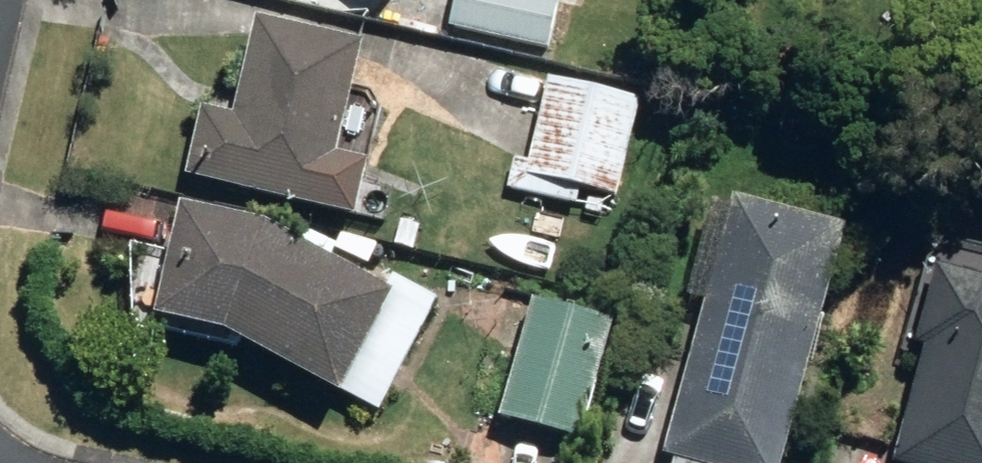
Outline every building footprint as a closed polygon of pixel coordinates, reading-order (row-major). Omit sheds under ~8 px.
[(552,46),(563,0),(459,0),(453,25),(552,46)] [(193,174),(362,213),(374,161),(341,155),(367,43),(263,19),(241,115),(208,107),(193,174)] [(511,186),(579,202),(582,186),(620,195),(643,101),(556,79),(535,161),(519,156),(511,186)] [(750,462),(777,462),(785,436),(793,439),(853,229),(741,197),(682,406),(695,409),(685,445),(750,462)] [(226,327),(348,393),(404,293),(275,225),(189,207),(167,315),(226,327)] [(945,266),(923,345),(934,347),(901,462),(902,462),(981,462),(981,277),(945,266)] [(507,415),(585,437),(618,321),(540,299),(507,415)] [(416,462),(456,462),(459,451),(421,442),(416,462)]
